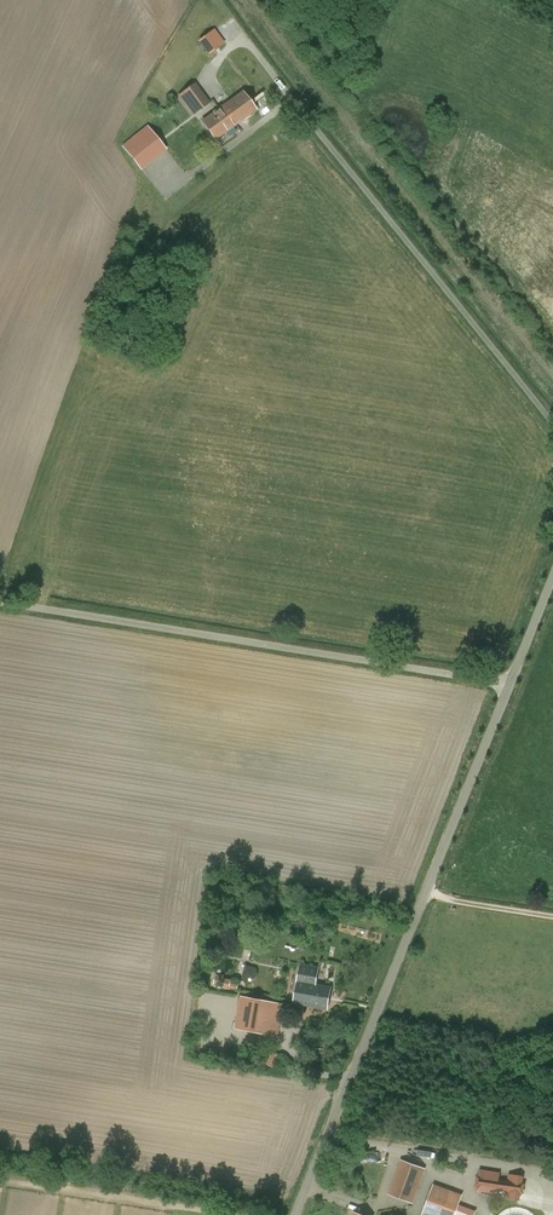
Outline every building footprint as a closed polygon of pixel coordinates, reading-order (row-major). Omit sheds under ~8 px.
[(201,39),(211,52),(224,42),(214,29),(201,39)] [(188,115),(207,104),(193,82),(175,93),(188,115)] [(243,93),(220,110),(222,112),(224,110),(235,124),(255,109),(243,93)] [(222,112),(220,110),(202,122),(214,139),(235,124),(224,110),(222,112)] [(148,126),(140,132),(159,156),(167,150),(148,126)] [(159,156),(140,132),(122,146),(141,170),(159,156)] [(294,1004),(328,1010),(332,987),(316,984),(319,968),(301,964),(294,1004)] [(245,967),(243,976),(253,978),(255,969),(245,967)] [(222,987),(222,974),(213,974),(212,987),(222,987)] [(235,1029),(279,1037),(284,1004),(240,996),(235,1029)] [(362,1160),(380,1160),(380,1151),(362,1151),(362,1160)] [(389,1195),(413,1203),(424,1168),(400,1161),(389,1195)] [(500,1172),(481,1169),(477,1189),(497,1192),(500,1172)] [(463,1195),(434,1184),(422,1214),(455,1214),(463,1195)]
